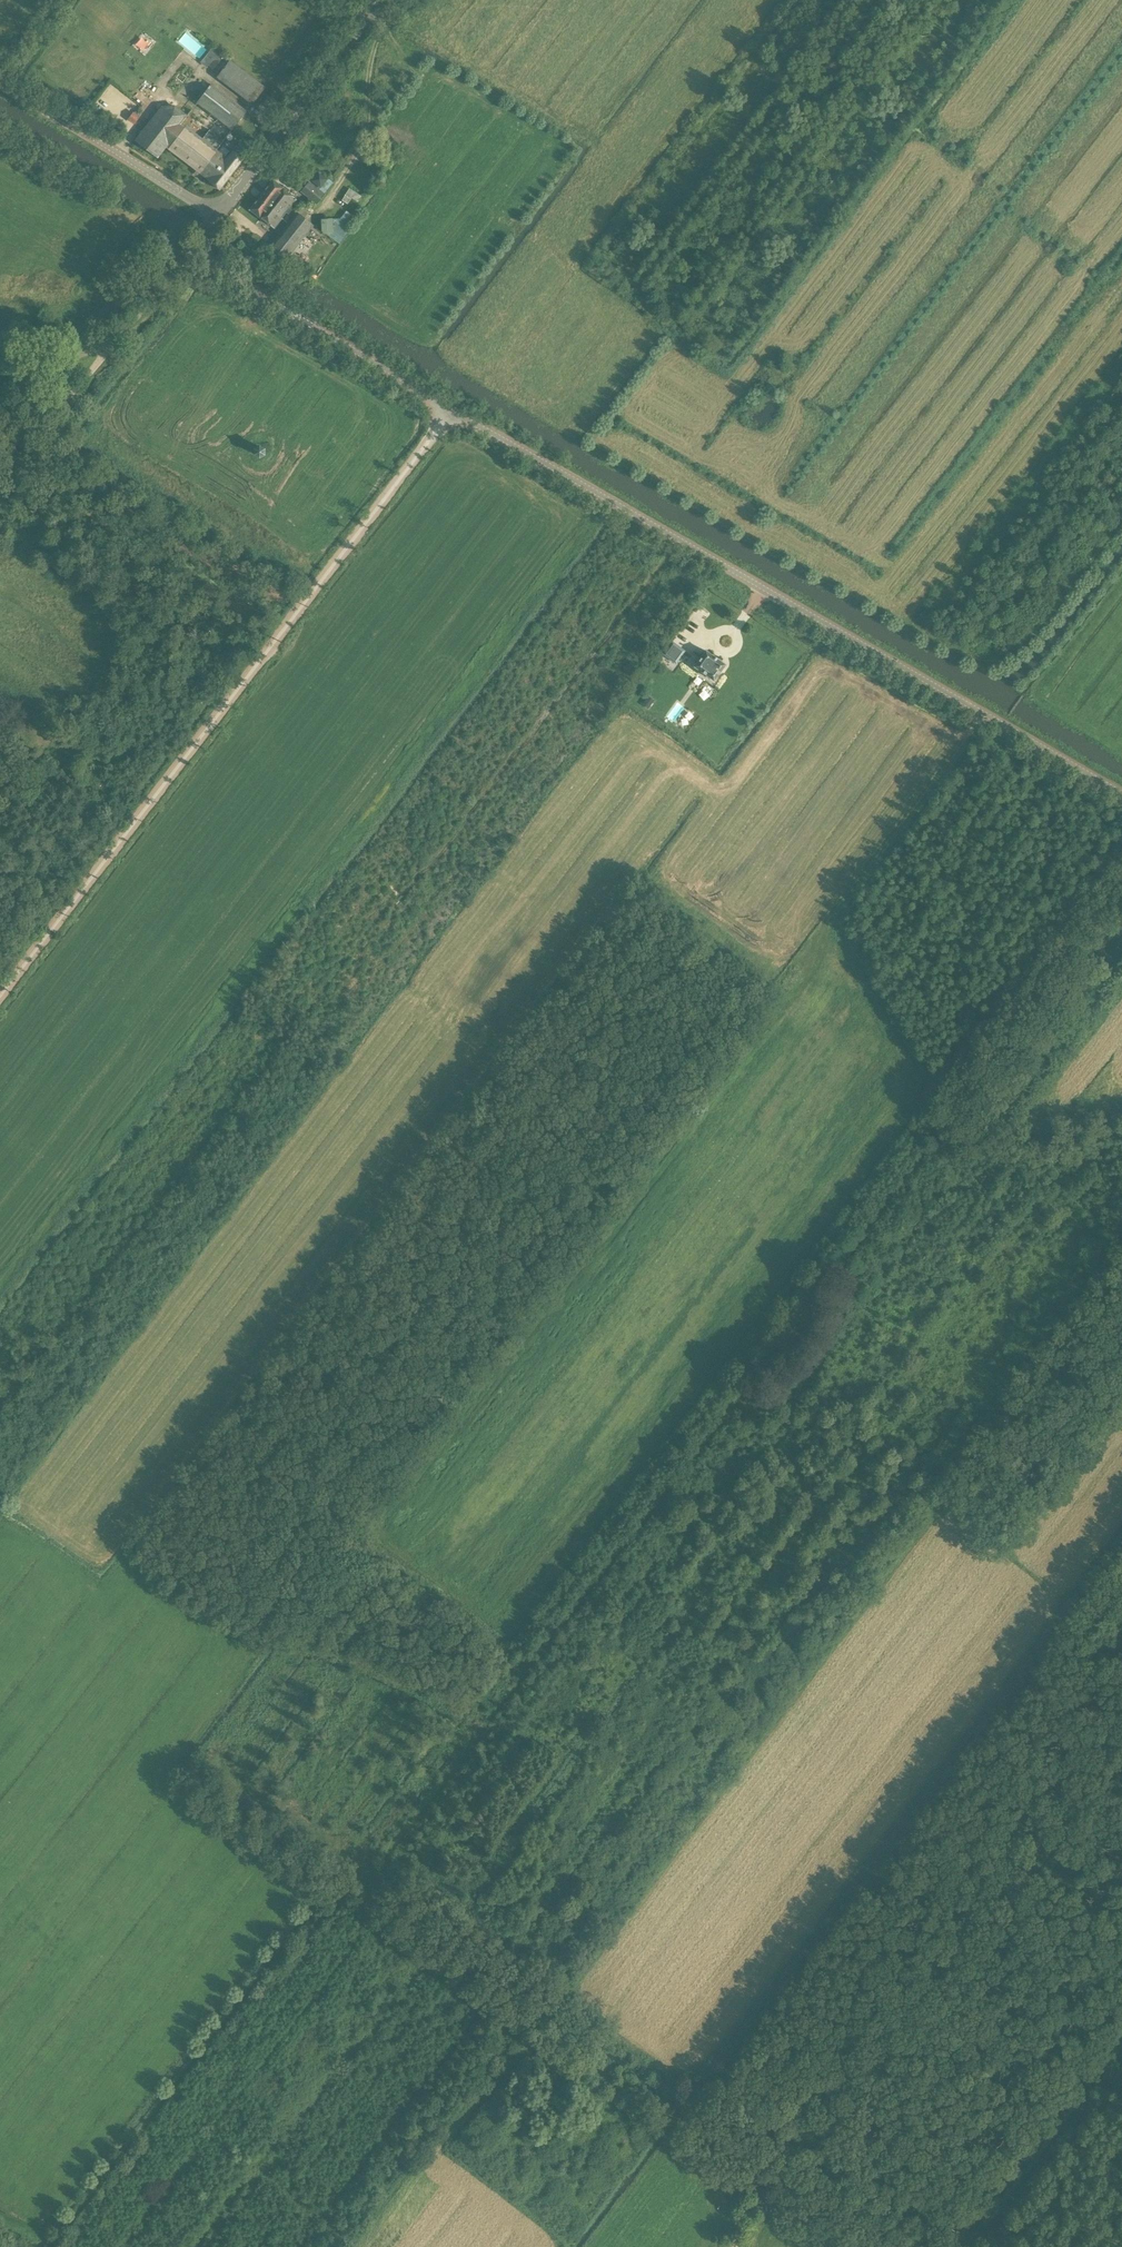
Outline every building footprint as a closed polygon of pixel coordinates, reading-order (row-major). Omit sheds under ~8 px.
[(217,55),(209,66),(213,70),(222,59),(217,55)] [(265,87),(229,60),(219,74),(216,77),(252,105),(265,87)] [(211,84),(196,103),(231,130),(246,111),(211,84)] [(335,109),(345,97),(340,94),(344,90),(338,85),(325,102),(335,109)] [(231,153),(220,144),(223,140),(209,130),(202,139),(181,122),(186,116),(173,106),(161,107),(135,141),(157,158),(166,147),(210,181),(209,182),(219,190),(243,159),(233,151),(231,153)] [(133,124),(138,117),(132,113),(128,119),(133,124)] [(293,158),(307,140),(300,134),(285,152),(293,158)] [(323,194),(332,183),(318,171),(311,180),(320,188),(318,190),(308,182),(301,191),(316,204),(324,194),(323,194)] [(281,218),(289,208),(296,199),(288,192),(290,190),(284,185),(282,188),(272,180),(250,210),(273,228),(281,218)] [(341,200),(347,203),(351,197),(357,201),(361,196),(349,189),(341,200)] [(293,217),(289,213),(291,210),(289,208),(281,218),(288,223),(270,248),(285,260),(313,224),(300,215),(294,216),(293,217)] [(331,218),(321,219),(322,233),(331,233),(331,218)] [(259,458),(264,455),(264,448),(259,445),(253,448),(253,454),(259,458)] [(685,651),(672,642),(663,654),(675,663),(685,651)] [(725,664),(705,650),(694,666),(713,680),(725,664)] [(653,699),(648,695),(642,703),(647,707),(653,699)]
